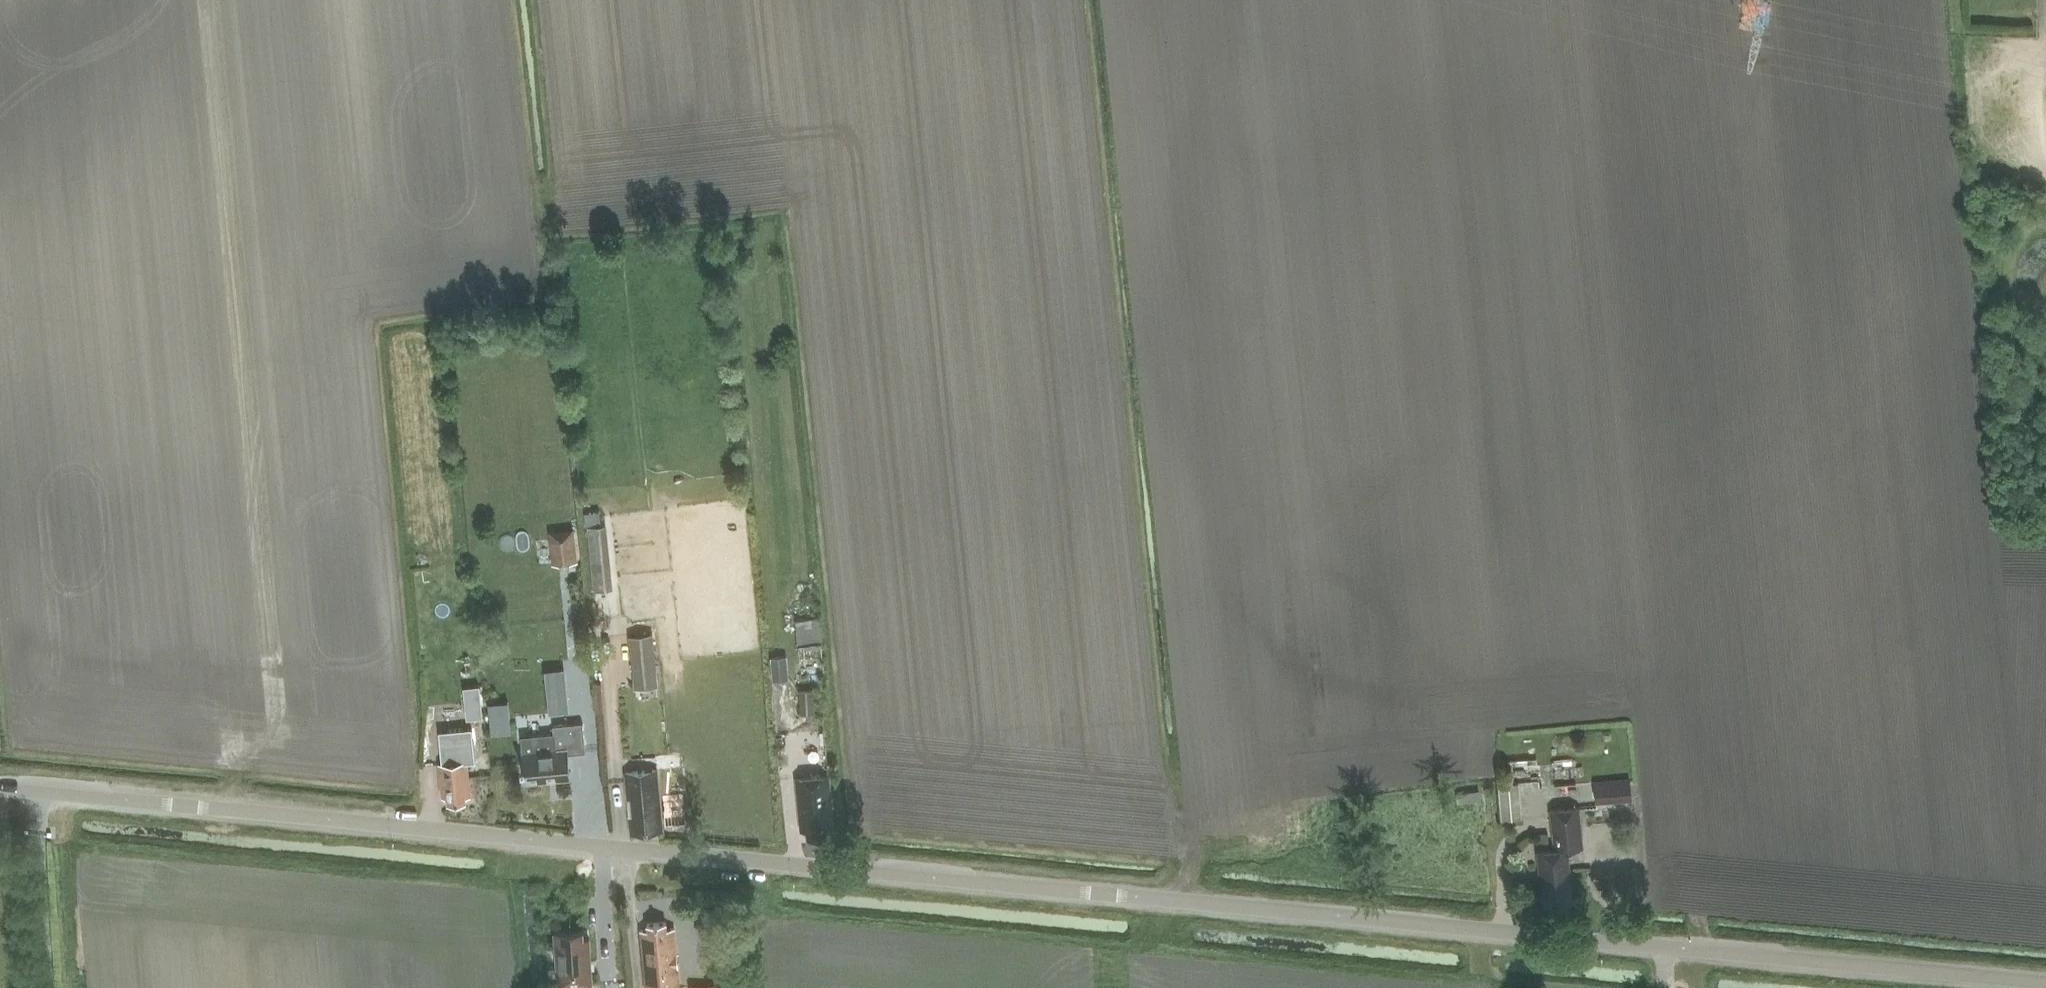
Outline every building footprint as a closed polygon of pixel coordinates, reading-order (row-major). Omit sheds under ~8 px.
[(595,590),(613,588),(607,524),(588,526),(595,590)] [(577,561),(574,529),(555,531),(559,563),(577,561)] [(820,616),(794,618),(797,643),(822,640),(820,616)] [(660,686),(655,633),(631,636),(635,688),(660,686)] [(787,656),(771,657),(772,680),(788,679),(787,656)] [(565,669),(544,671),(548,713),(569,711),(565,669)] [(814,712),(813,688),(798,689),(799,713),(814,712)] [(518,730),(517,698),(496,699),(497,731),(518,730)] [(464,705),(465,718),(482,716),(480,704),(464,705)] [(554,734),(520,737),(522,751),(525,781),(570,777),(568,753),(586,751),(583,721),(553,724),(554,734)] [(472,729),(439,732),(442,763),(465,761),(475,760),(472,729)] [(469,796),(465,761),(442,763),(437,764),(440,798),(445,797),(446,802),(464,800),(464,796),(469,796)] [(655,825),(660,825),(656,771),(626,773),(630,825),(630,828),(636,827),(636,833),(656,832),(655,825)] [(825,828),(833,827),(827,774),(796,777),(801,831),(806,830),(807,836),(825,834),(825,828)] [(1630,780),(1594,783),(1596,803),(1631,800),(1630,780)] [(1522,818),(1519,782),(1498,784),(1501,820),(1522,818)] [(1467,792),(1456,793),(1457,803),(1469,801),(1467,792)] [(1555,849),(1536,851),(1542,905),(1546,904),(1547,910),(1566,908),(1566,902),(1572,901),(1567,848),(1583,846),(1579,807),(1551,810),(1555,849)] [(674,929),(667,929),(667,924),(647,926),(647,931),(640,932),(645,987),(680,987),(674,929)] [(558,987),(559,987),(593,985),(590,939),(582,940),(582,931),(554,933),(558,987)]
